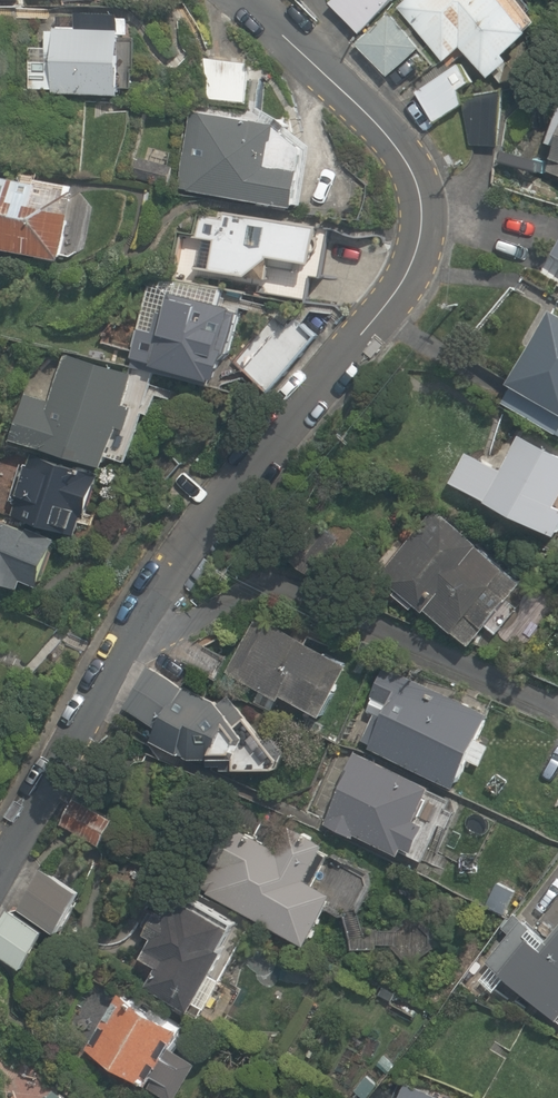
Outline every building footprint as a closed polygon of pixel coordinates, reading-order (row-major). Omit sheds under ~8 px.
[(348,3),(372,39),(432,0),(353,0),(348,3)] [(452,54),(461,68),(487,50),(515,93),(557,65),(557,46),(528,0),(432,0),(372,39),(366,44),(397,91),(452,54)] [(146,105),(152,41),(62,32),(60,53),(47,52),(45,73),(37,73),(36,91),(70,94),(69,98),(146,105)] [(430,96),(453,131),(489,107),(487,104),(503,94),(481,61),(430,96)] [(200,107),(184,189),(321,215),(335,146),(237,127),(240,115),(200,107)] [(79,260),(89,187),(47,181),(46,184),(0,178),(0,250),(79,260)] [(340,231),(205,213),(201,241),(226,244),(222,273),(284,282),(286,263),(335,270),(340,231)] [(183,298),(151,291),(135,362),(240,385),(255,316),(229,310),(233,292),(186,282),(183,298)] [(527,290),(505,331),(552,356),(532,394),(557,408),(557,307),(527,290)] [(24,395),(11,443),(121,474),(147,379),(63,355),(50,402),(24,395)] [(457,484),(557,539),(557,458),(521,438),(504,470),(473,453),(457,484)] [(84,484),(43,467),(30,498),(21,495),(16,507),(65,528),(84,484)] [(5,508),(0,505),(0,585),(25,599),(39,575),(62,588),(82,551),(5,508)] [(541,575),(448,516),(397,597),(490,655),(541,575)] [(360,671),(267,619),(229,689),(253,703),(262,687),(295,706),(297,702),(332,721),(360,671)] [(286,790),(300,763),(266,722),(155,666),(127,721),(224,770),(228,761),(286,790)] [(381,711),(366,742),(473,792),(505,722),(391,668),(372,707),(381,711)] [(361,751),(328,824),(428,867),(445,829),(431,823),(446,788),(361,751)] [(252,826),(216,894),(321,949),(349,897),(315,879),(323,863),(252,826)] [(53,873),(28,912),(75,941),(99,901),(53,873)] [(216,1015),(256,941),(168,893),(149,928),(159,934),(146,959),(175,975),(168,988),(216,1015)] [(0,945),(0,951),(50,976),(67,942),(15,915),(0,945)] [(555,956),(542,945),(514,977),(557,1015),(557,952),(555,956)] [(100,1053),(180,1097),(196,1097),(213,1068),(189,1055),(202,1033),(132,995),(100,1053)] [(409,1097),(449,1097),(416,1083),(409,1097)]
